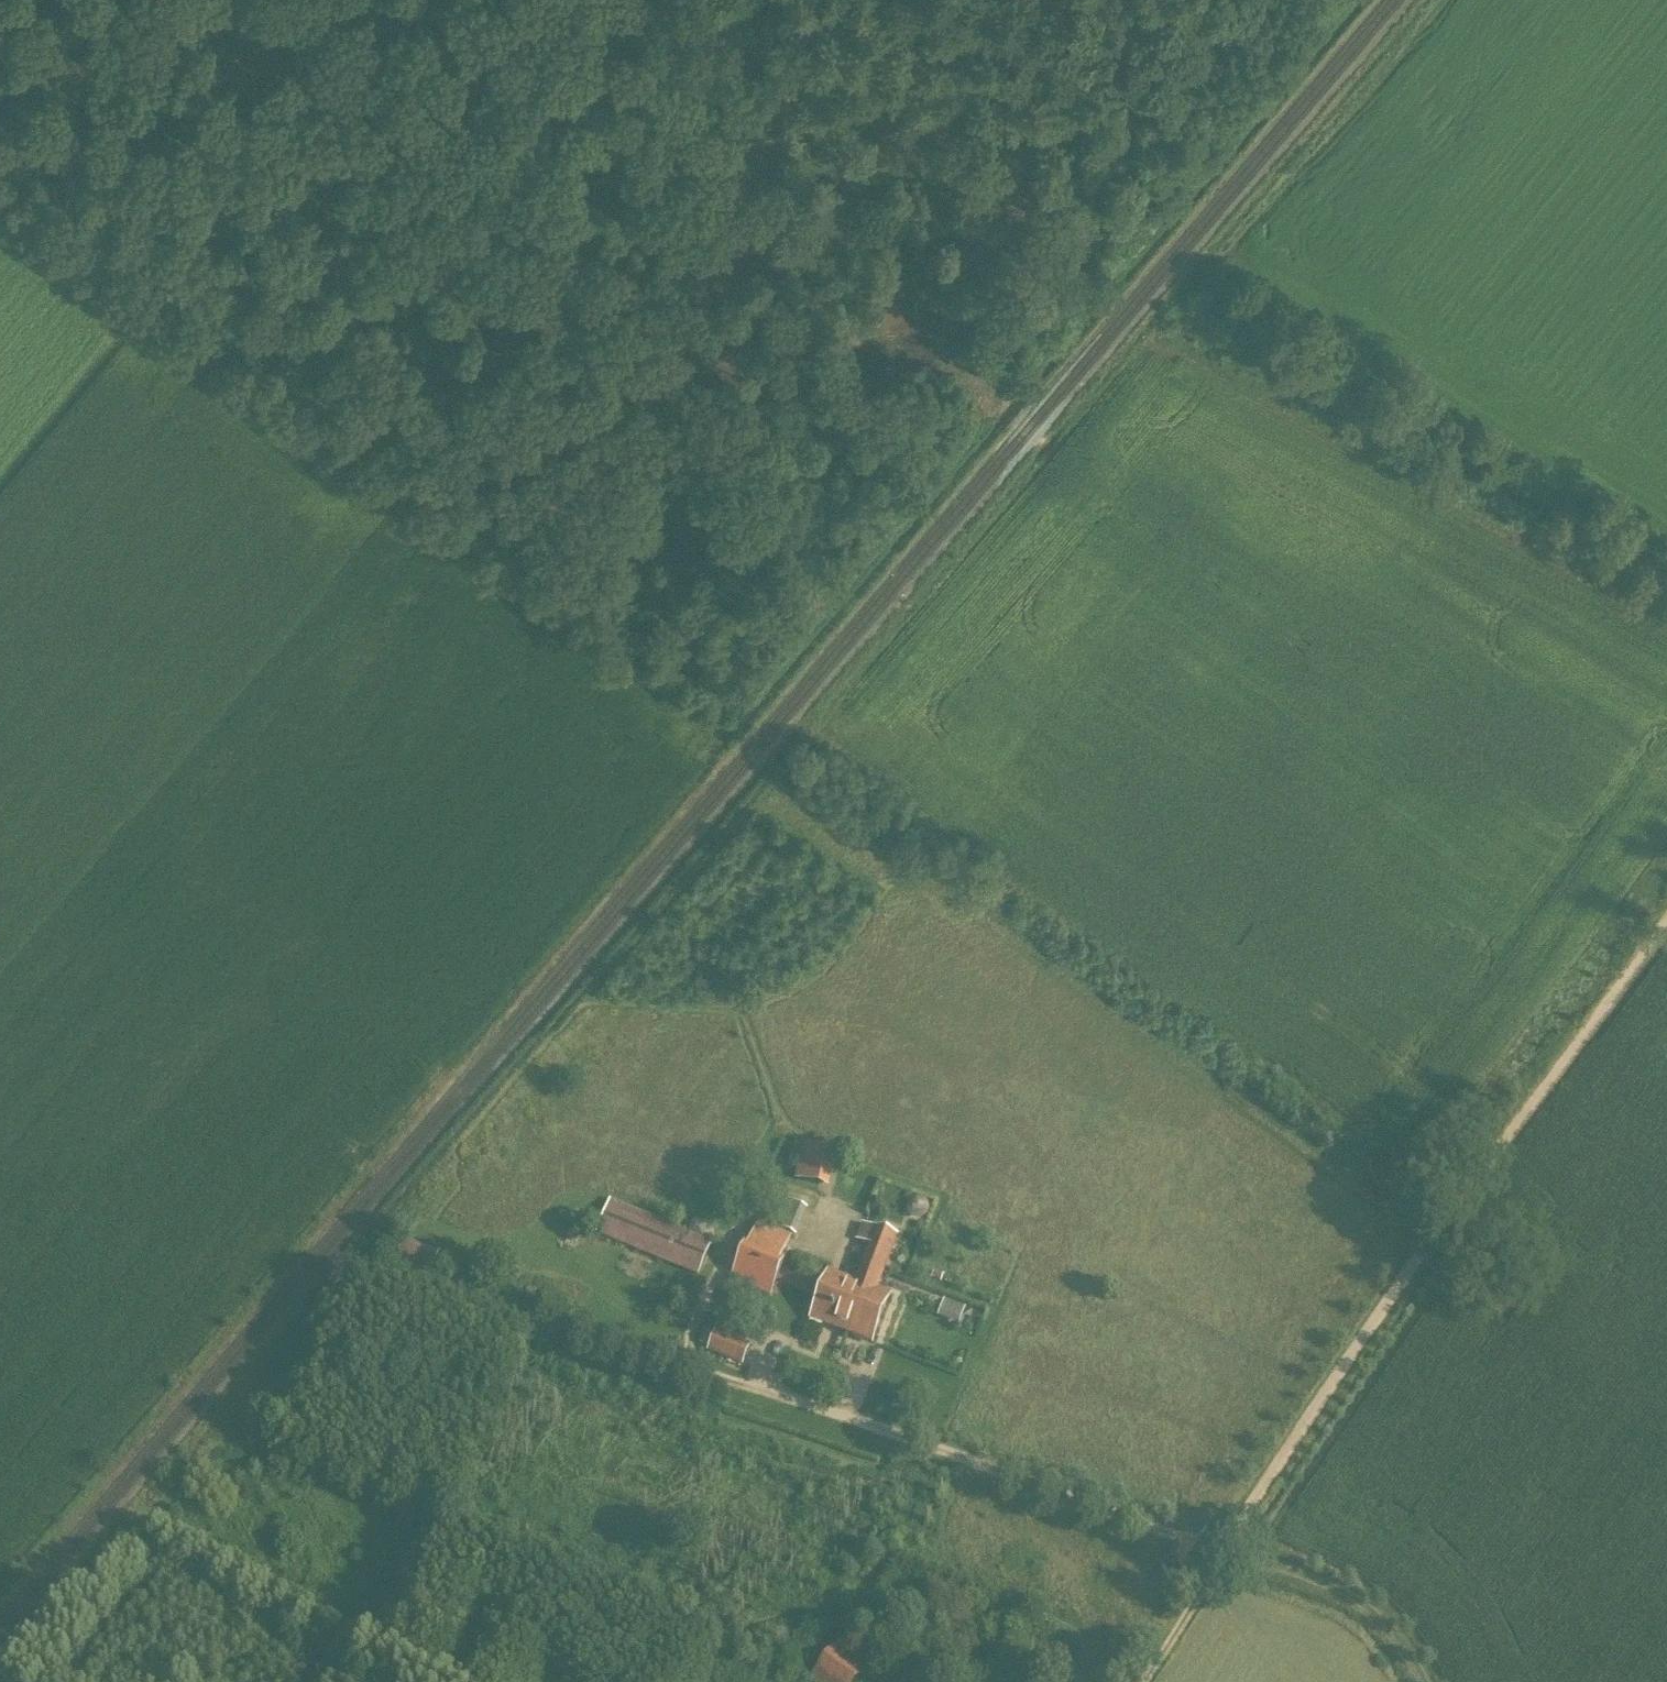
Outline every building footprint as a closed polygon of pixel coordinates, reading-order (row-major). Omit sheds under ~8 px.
[(804,1144),(796,1180),(829,1188),(837,1152),(804,1144)] [(772,1226),(797,1236),(808,1209),(783,1199),(772,1226)] [(597,1234),(698,1275),(712,1241),(611,1200),(597,1234)] [(811,1319),(872,1343),(891,1295),(877,1290),(898,1237),(862,1223),(856,1241),(868,1246),(855,1281),(829,1271),(811,1319)] [(787,1249),(753,1235),(750,1233),(731,1279),(771,1296),(789,1252),(790,1250),(787,1249)] [(395,1262),(429,1275),(438,1252),(404,1239),(395,1262)] [(945,1300),(939,1317),(960,1325),(966,1308),(945,1300)] [(715,1331),(707,1352),(742,1364),(750,1344),(715,1331)] [(840,1641),(811,1679),(815,1681),(858,1681),(871,1665),(840,1641)]
